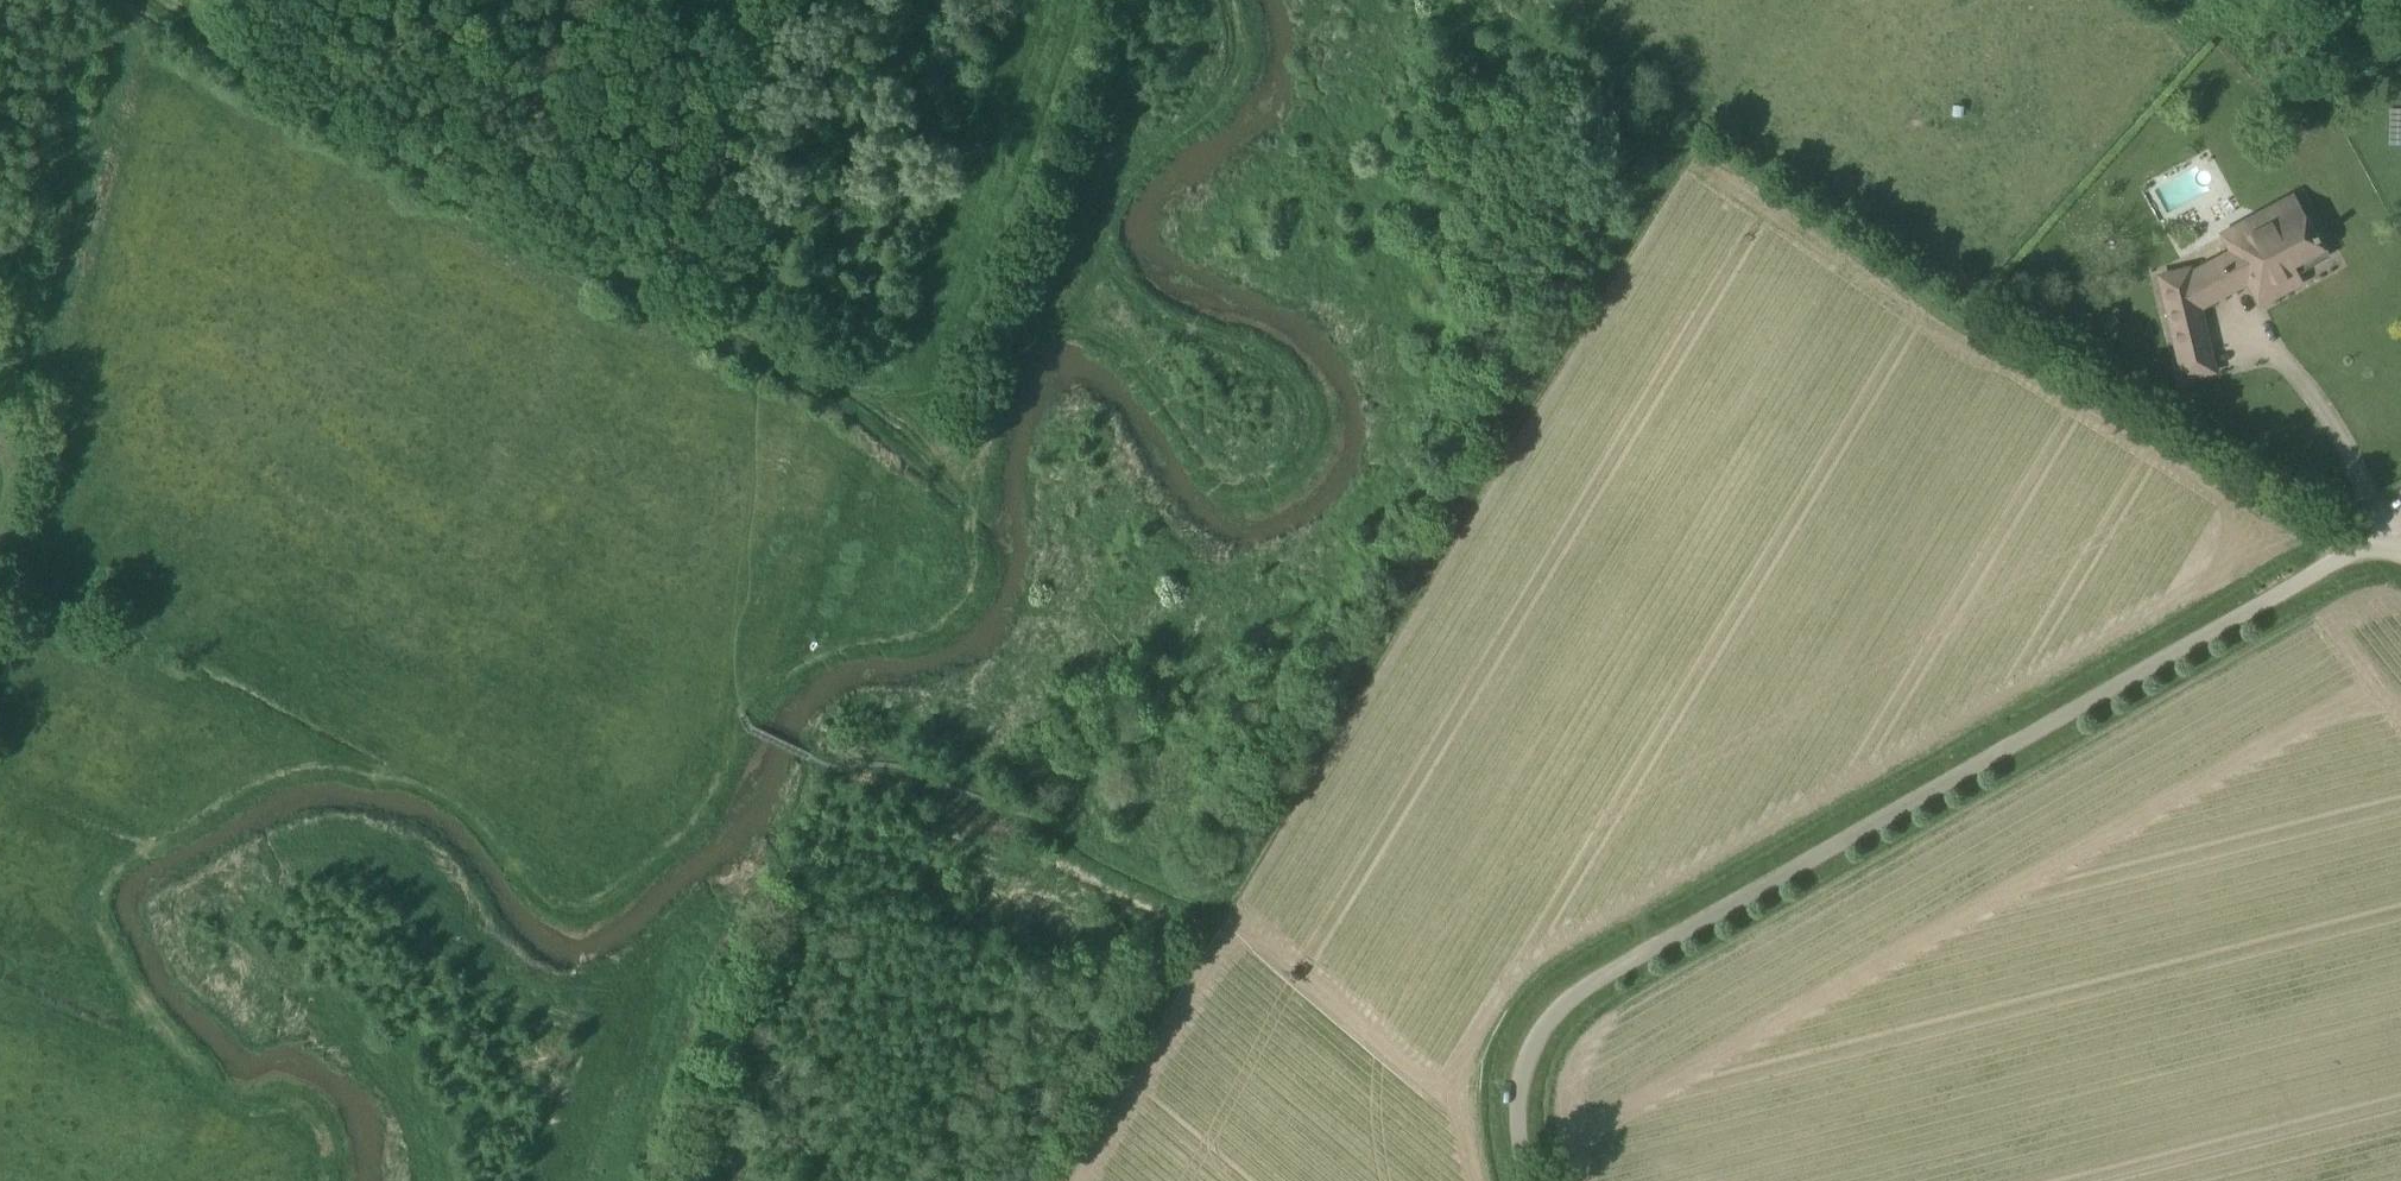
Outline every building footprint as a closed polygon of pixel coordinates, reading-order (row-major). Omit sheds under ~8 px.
[(2301,283),(2292,266),(2321,250),(2290,194),(2222,231),(2230,244),(2234,252),(2211,264),(2220,279),(2243,267),(2262,303),(2301,283)] [(2220,279),(2211,264),(2192,274),(2191,269),(2161,277),(2181,360),(2211,353),(2197,292),(2220,279)]
